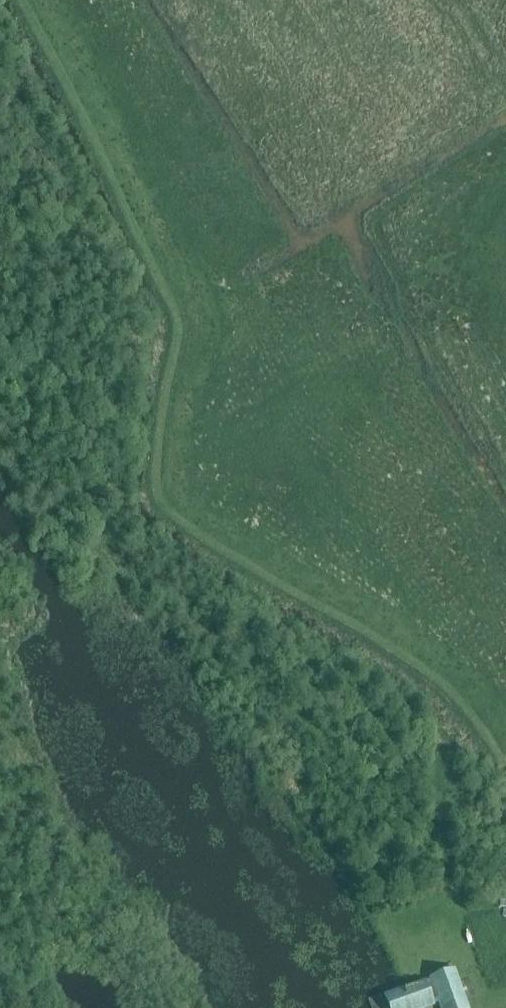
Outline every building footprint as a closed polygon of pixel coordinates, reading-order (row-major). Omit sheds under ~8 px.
[(455,968),(428,978),(429,979),(426,981),(425,979),(383,994),(388,1007),(428,1007),(435,1006),(434,1004),(437,1003),(439,1007),(469,1007),(455,968)]
